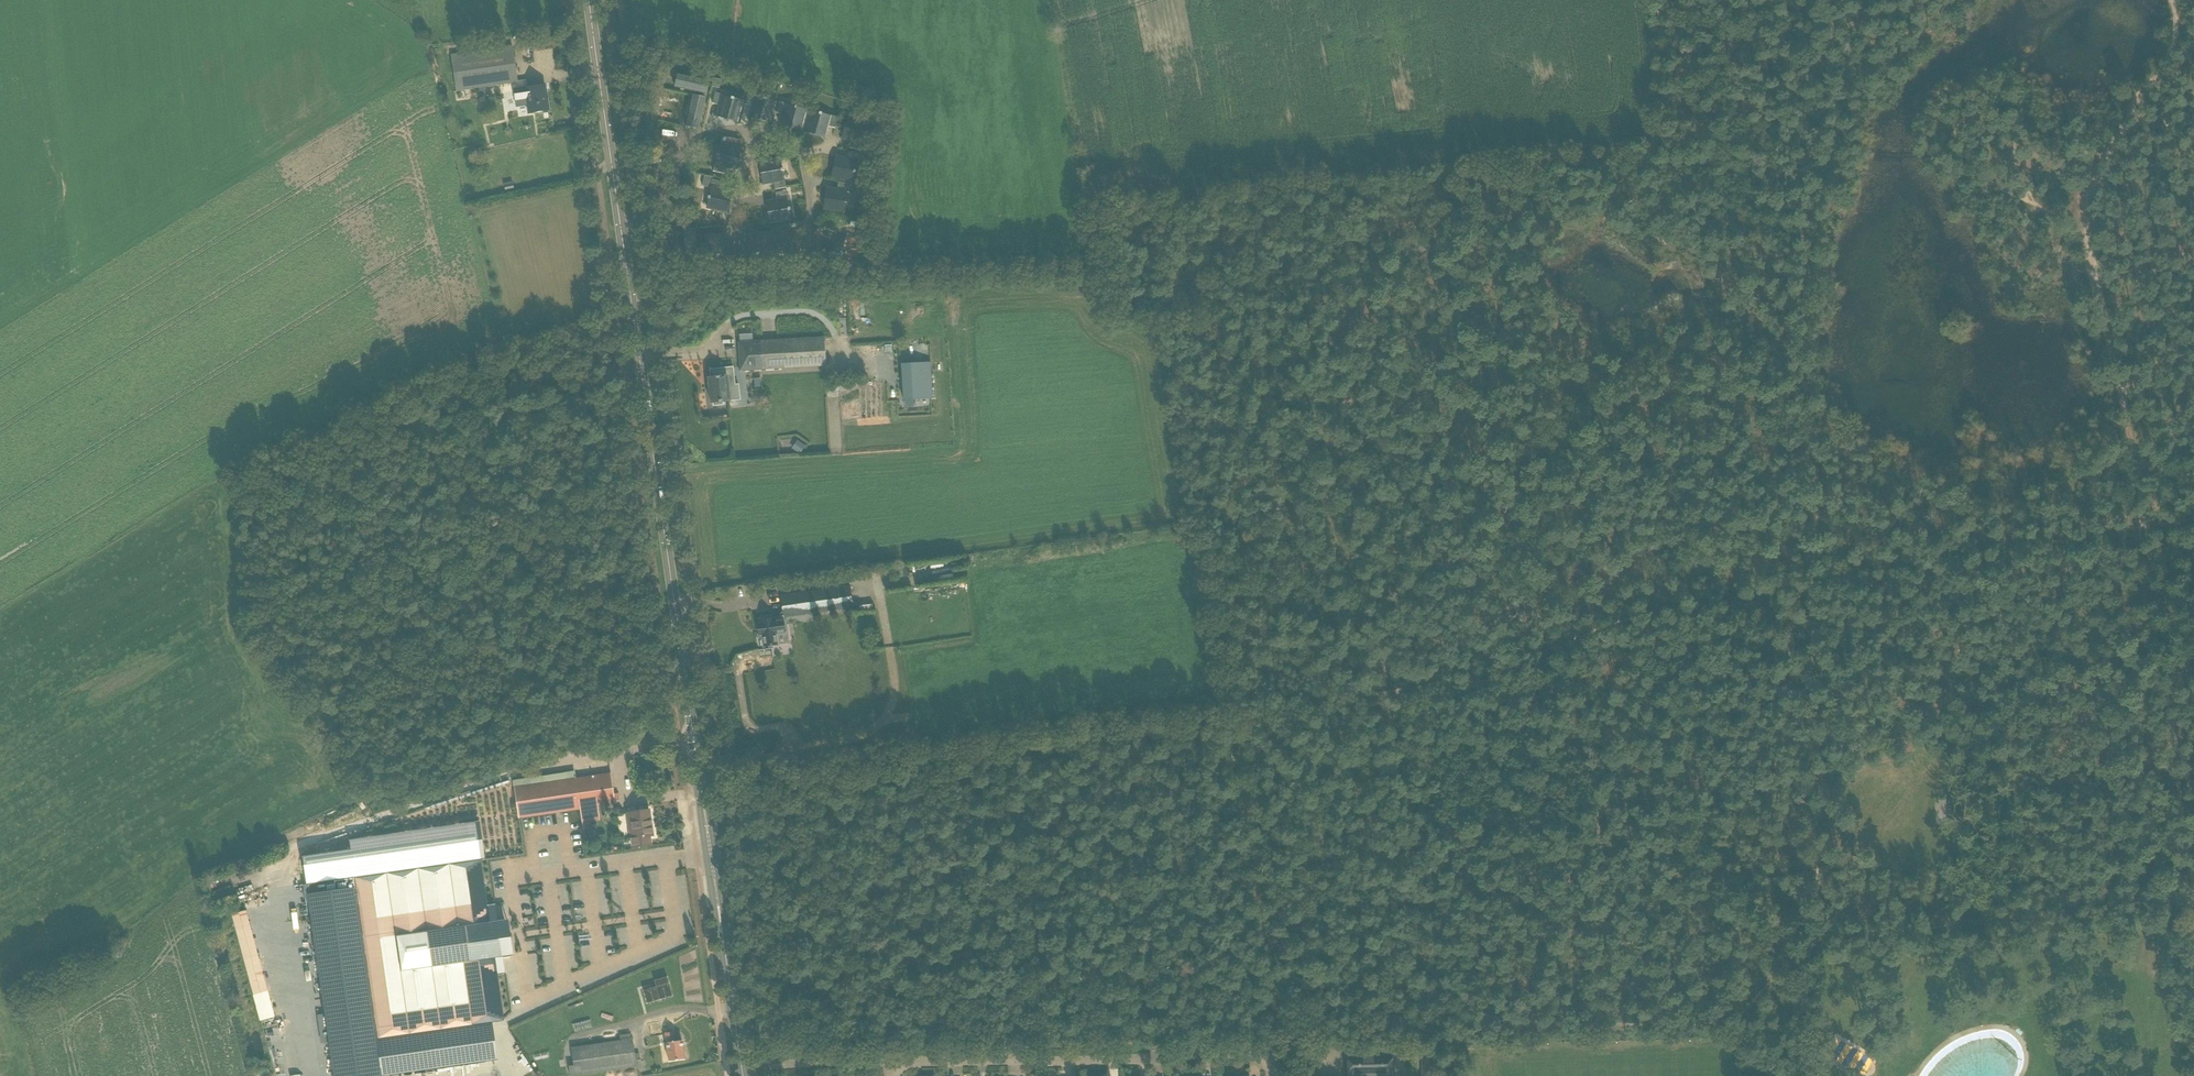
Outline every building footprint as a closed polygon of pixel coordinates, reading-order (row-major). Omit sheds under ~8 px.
[(451,55),(456,91),(517,82),(512,46),(451,55)] [(677,74),(674,87),(706,93),(708,81),(677,74)] [(715,78),(713,87),(719,88),(721,80),(715,78)] [(526,97),(529,113),(548,110),(544,85),(515,90),(517,100),(525,98),(525,97),(526,97)] [(715,92),(712,103),(712,104),(718,105),(719,105),(717,116),(737,121),(742,101),(733,99),(734,98),(731,97),(731,98),(723,96),(723,95),(715,92)] [(748,93),(745,104),(751,106),(752,106),(749,117),(770,122),(775,102),(766,99),(767,98),(764,97),(764,99),(756,97),(756,95),(748,93)] [(692,95),(685,126),(698,129),(705,97),(692,95)] [(779,101),(776,112),(781,114),(783,114),(780,125),(800,130),(806,110),(797,108),(797,106),(795,106),(794,107),(786,105),(787,104),(779,101)] [(810,111),(804,131),(825,137),(827,126),(829,127),(834,128),(835,128),(838,117),(830,115),(829,116),(821,114),(822,113),(819,112),(819,113),(810,111)] [(714,163),(713,171),(724,174),(725,166),(736,168),(741,148),(738,147),(740,140),(722,136),(718,152),(717,152),(716,155),(718,155),(716,163),(714,163)] [(836,157),(831,177),(851,182),(853,173),(855,173),(855,170),(854,170),(856,162),(857,162),(859,154),(848,152),(846,157),(846,159),(836,157)] [(780,160),(759,163),(763,184),(773,182),(774,184),(775,189),(786,187),(784,179),(783,179),(782,171),(783,171),(783,168),(781,168),(780,160)] [(709,199),(707,208),(727,212),(732,192),(721,189),(721,188),(723,182),(712,179),(710,188),(711,188),(709,196),(708,196),(707,199),(709,199)] [(826,188),(823,209),(844,212),(845,203),(847,203),(847,200),(846,200),(847,192),(848,192),(849,184),(838,182),(837,190),(826,188)] [(777,200),(766,202),(770,223),(790,219),(789,210),(790,210),(789,207),(788,207),(787,199),(788,199),(786,191),(775,193),(776,199),(777,200)] [(690,226),(684,227),(685,257),(696,256),(695,229),(691,229),(690,226)] [(727,234),(706,235),(707,256),(716,256),(716,257),(719,257),(719,255),(727,255),(727,256),(736,256),(735,245),(729,245),(728,245),(727,234)] [(823,337),(760,341),(738,342),(739,371),(780,368),(780,365),(815,363),(815,366),(825,366),(823,337)] [(903,398),(903,400),(932,398),(930,363),(901,364),(903,391),(903,398)] [(712,377),(708,378),(711,403),(713,403),(713,406),(723,405),(722,402),(729,401),(740,400),(738,384),(730,385),(729,376),(733,376),(732,367),(711,369),(712,377)] [(792,448),(801,453),(806,446),(798,440),(792,448)] [(759,638),(757,638),(758,648),(759,648),(764,647),(770,646),(771,646),(777,645),(791,643),(788,625),(796,623),(795,616),(853,608),(850,586),(781,596),(783,611),(784,618),(782,618),(778,618),(775,619),(760,621),(760,625),(757,625),(757,628),(758,633),(759,636),(759,638)] [(600,775),(514,788),(518,820),(579,811),(615,805),(611,773),(600,775)] [(627,813),(629,821),(632,847),(650,845),(649,836),(652,836),(649,810),(627,813)] [(302,856),(306,884),(306,885),(310,914),(325,1014),(329,1042),(333,1075),(385,1075),(494,1060),(489,1023),(492,1022),(504,1021),(498,974),(495,958),(503,957),(510,956),(505,920),(498,921),(490,922),(488,905),(481,860),(481,859),(476,822),(349,840),(350,849),(302,856)] [(665,976),(652,980),(654,985),(641,990),(645,1003),(671,995),(665,976)] [(663,1021),(652,1023),(647,1023),(649,1031),(664,1029),(663,1021)] [(673,1032),(664,1033),(669,1061),(685,1059),(682,1040),(674,1042),(673,1032)] [(568,1067),(570,1075),(574,1075),(615,1070),(636,1067),(632,1039),(615,1042),(590,1046),(577,1047),(571,1049),(573,1066),(568,1067)] [(1391,1053),(1347,1054),(1347,1075),(1391,1075),(1391,1053)]
